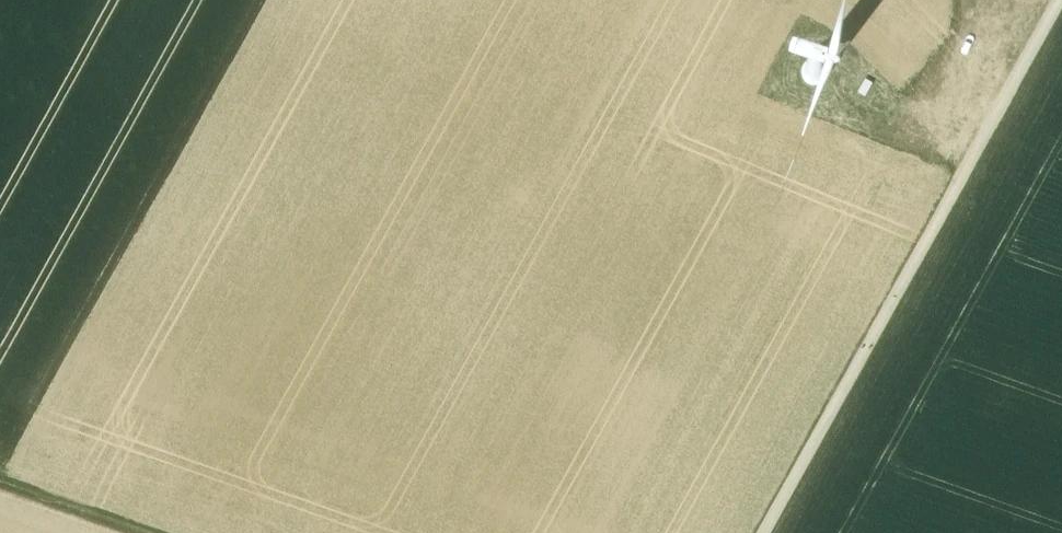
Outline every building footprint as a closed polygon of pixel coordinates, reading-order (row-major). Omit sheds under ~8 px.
[(864,78),(855,93),(865,98),(873,84),(864,78)]
